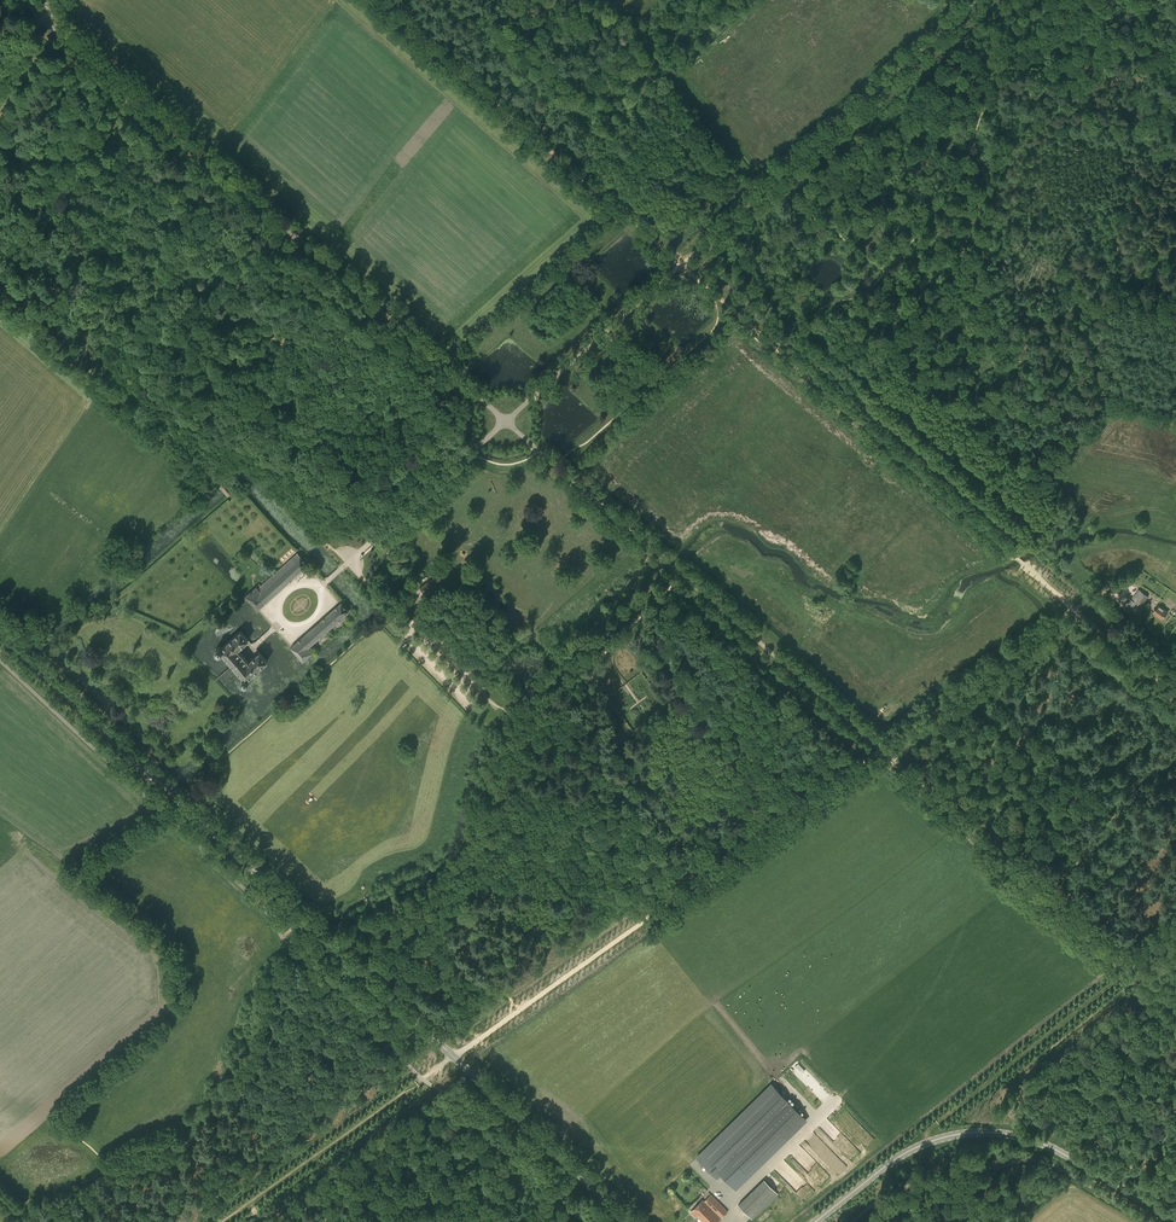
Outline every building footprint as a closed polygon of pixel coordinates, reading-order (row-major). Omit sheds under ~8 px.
[(299,556),(275,579),(282,587),(307,565),(299,556)] [(257,610),(282,587),(275,579),(260,591),(256,587),(245,596),(257,610)] [(1148,596),(1140,591),(1133,600),(1130,598),(1123,607),(1130,612),(1136,603),(1141,607),(1148,596)] [(340,603),(324,617),(332,626),(349,611),(341,602),(340,603)] [(1153,613),(1162,619),(1168,612),(1158,605),(1153,613)] [(332,626),(324,617),(308,632),(315,641),(332,626)] [(218,656),(222,655),(222,654),(232,666),(242,679),(240,682),(241,685),(245,687),(248,685),(249,682),(248,679),(267,662),(259,653),(249,662),(238,650),(248,641),(240,632),(222,648),(219,647),(216,648),(214,651),(215,654),(218,656)] [(309,646),(315,641),(308,632),(291,647),(303,661),(314,651),(309,646)] [(717,1177),(720,1173),(736,1188),(806,1120),(771,1084),(697,1157),(717,1177)] [(778,1193),(764,1179),(738,1204),(752,1219),(778,1193)] [(691,1211),(694,1214),(693,1214),(695,1216),(696,1215),(703,1221),(717,1221),(728,1211),(711,1195),(704,1201),(702,1200),(691,1211)]
